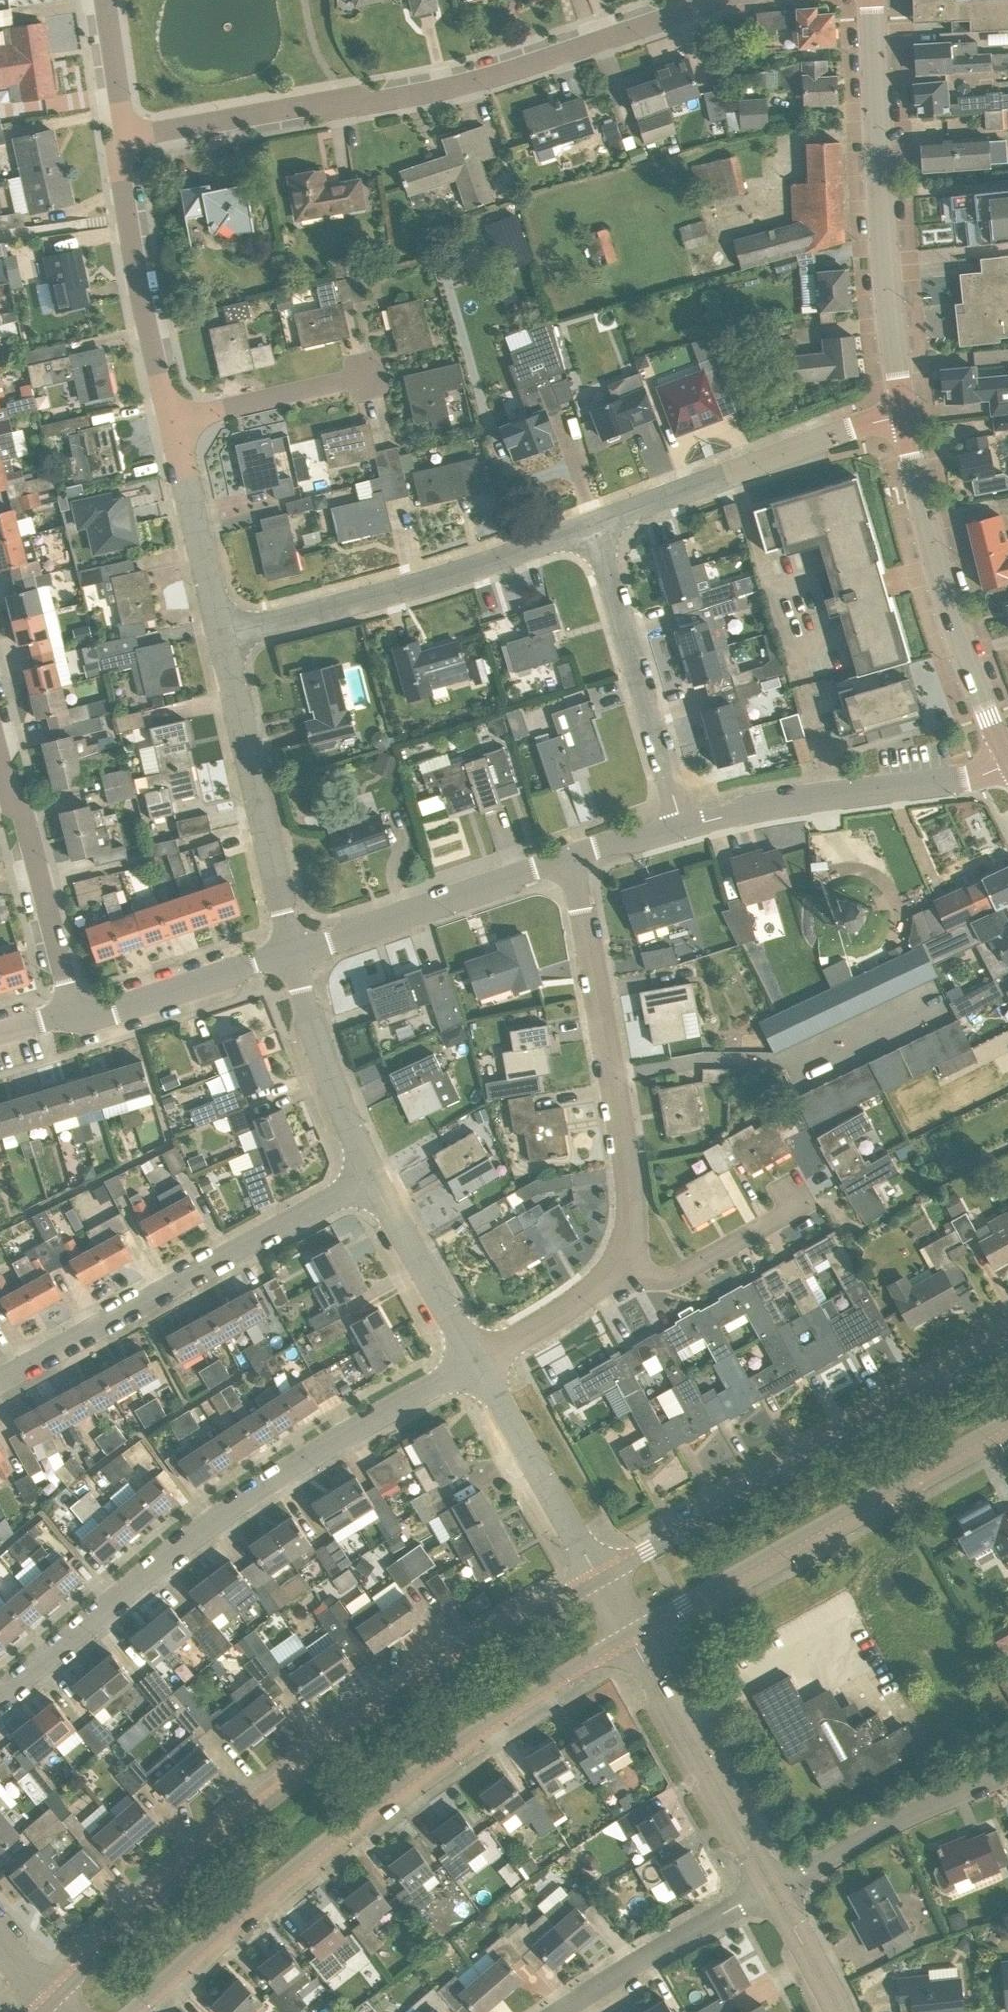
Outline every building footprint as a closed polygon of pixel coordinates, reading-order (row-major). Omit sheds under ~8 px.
[(434,0),(411,0),(415,14),(436,9),(434,0)] [(914,23),(952,21),(952,32),(999,30),(1007,29),(1007,0),(913,0),(914,23)] [(0,11),(0,26),(13,24),(11,9),(0,11)] [(799,47),(815,46),(835,45),(833,14),(816,15),(816,9),(757,13),(759,36),(777,34),(777,29),(798,27),(799,47)] [(50,60),(44,23),(3,29),(5,42),(6,41),(6,44),(0,45),(0,68),(50,60)] [(978,43),(953,43),(915,45),(917,74),(937,73),(953,72),(992,71),(992,69),(1007,68),(1007,52),(978,53),(978,43)] [(701,96),(695,78),(688,59),(655,70),(658,80),(668,107),(701,96)] [(55,96),(50,60),(0,68),(0,89),(19,86),(22,101),(55,96)] [(805,105),(818,104),(838,103),(837,77),(827,77),(826,60),(802,61),(802,63),(779,68),(780,89),(804,88),(805,105)] [(668,107),(658,80),(628,90),(646,142),(677,132),(668,107)] [(985,111),(1002,109),(1001,96),(1001,91),(986,92),(986,95),(958,97),(959,103),(951,104),(949,82),(913,85),(914,90),(912,92),(913,97),(915,98),(915,103),(918,103),(919,117),(985,111)] [(730,130),(726,113),(720,89),(705,92),(713,122),(711,122),(716,143),(732,138),(730,130)] [(730,130),(767,128),(766,98),(740,100),(742,109),(726,113),(730,130)] [(593,134),(588,118),(582,99),(562,106),(560,101),(525,112),(538,151),(539,151),(542,161),(557,156),(563,147),(571,144),(570,141),(593,134)] [(1002,109),(985,111),(987,130),(1005,128),(1002,109)] [(608,136),(620,132),(616,121),(603,125),(607,137),(608,136)] [(494,157),(490,144),(484,125),(444,139),(449,156),(401,172),(404,181),(403,181),(405,186),(406,186),(410,196),(456,180),(467,210),(496,200),(483,161),(494,157)] [(62,173),(62,171),(52,130),(14,139),(22,177),(50,171),(51,175),(62,173)] [(626,149),(620,132),(608,136),(614,153),(626,149)] [(922,142),(924,172),(990,167),(990,163),(1007,162),(1006,140),(988,141),(988,137),(922,142)] [(815,250),(845,241),(840,142),(807,143),(809,182),(792,183),(794,223),(734,239),(742,269),(763,263),(763,264),(774,262),(798,255),(816,250),(815,250)] [(633,163),(648,158),(643,146),(629,151),(633,163)] [(692,167),(702,204),(747,192),(737,154),(710,162),(692,167)] [(30,213),(74,204),(66,170),(62,171),(62,173),(51,175),(50,171),(22,177),(30,213)] [(336,187),(326,189),(323,170),(290,176),(298,221),(368,208),(362,180),(336,185),(336,187)] [(254,230),(248,193),(238,185),(212,191),(210,184),(181,189),(186,218),(207,215),(210,231),(211,231),(216,234),(224,224),(235,233),(254,230)] [(969,246),(1007,242),(1007,190),(951,196),(954,222),(966,220),(969,246)] [(25,226),(23,212),(0,215),(0,230),(25,226)] [(535,266),(520,213),(490,224),(506,274),(535,266)] [(705,220),(680,227),(687,249),(711,242),(705,220)] [(618,261),(608,228),(586,235),(590,249),(589,249),(595,268),(618,261)] [(82,279),(86,278),(80,250),(45,257),(57,311),(88,304),(82,279)] [(814,272),(817,271),(816,250),(798,255),(801,267),(799,268),(800,274),(814,274),(814,272)] [(9,275),(21,273),(17,255),(5,258),(9,275)] [(801,267),(798,255),(774,262),(776,274),(777,274),(799,268),(801,267)] [(1007,337),(1007,256),(981,259),(982,271),(960,274),(964,312),(956,313),(958,328),(966,328),(967,341),(1007,337)] [(338,280),(347,278),(358,275),(353,257),(334,261),(338,280)] [(847,269),(817,271),(819,304),(806,304),(802,305),(803,312),(850,309),(847,269)] [(365,300),(361,281),(359,275),(358,275),(347,278),(353,303),(365,300)] [(346,325),(342,306),(353,303),(347,278),(338,280),(318,285),(323,307),(297,313),(304,345),(339,337),(336,326),(345,324),(345,325),(346,325)] [(279,310),(291,308),(288,295),(276,297),(279,310)] [(228,322),(252,317),(248,300),(224,306),(228,322)] [(412,350),(434,344),(423,300),(391,308),(399,342),(411,340),(413,348),(411,349),(412,350)] [(17,320),(14,312),(1,315),(1,312),(0,313),(0,325),(17,320)] [(821,323),(835,322),(834,312),(820,313),(821,323)] [(566,370),(556,337),(551,320),(529,329),(535,343),(511,352),(516,363),(510,365),(520,389),(522,395),(520,395),(529,416),(515,422),(515,420),(502,425),(515,461),(554,445),(552,441),(558,438),(542,397),(555,392),(560,404),(574,399),(566,379),(563,380),(560,372),(566,370)] [(274,362),(269,344),(251,348),(245,323),(213,330),(223,374),(274,362)] [(776,340),(779,363),(781,383),(857,375),(853,335),(822,339),(823,352),(796,354),(794,338),(776,340)] [(564,339),(557,341),(559,347),(562,355),(566,370),(573,368),(568,353),(564,339)] [(92,352),(69,358),(65,343),(25,352),(36,395),(34,395),(38,410),(37,402),(50,399),(47,385),(76,379),(81,401),(112,394),(105,359),(93,362),(91,353),(92,353),(92,352)] [(646,355),(635,359),(639,370),(647,367),(649,362),(646,355)] [(722,418),(721,417),(716,402),(730,396),(732,396),(717,356),(700,363),(703,371),(659,388),(676,435),(722,418)] [(417,421),(432,418),(435,428),(453,424),(445,391),(466,386),(461,365),(407,377),(417,421)] [(994,416),(1007,415),(1007,375),(976,378),(975,367),(942,370),(942,375),(941,377),(941,382),(943,384),(944,389),(948,388),(949,403),(964,401),(964,404),(974,403),(974,402),(990,400),(991,415),(993,415),(994,416)] [(632,428),(630,422),(655,412),(640,373),(608,385),(614,402),(593,410),(596,420),(604,439),(607,437),(609,442),(621,438),(619,433),(632,428)] [(11,416),(38,410),(34,395),(8,402),(11,416)] [(112,424),(92,428),(89,415),(42,425),(45,437),(66,432),(67,436),(81,434),(91,476),(122,469),(115,442),(116,441),(112,424)] [(994,416),(995,431),(1007,430),(1007,415),(994,416)] [(463,428),(465,437),(475,435),(473,426),(463,428)] [(386,449),(375,452),(371,436),(370,436),(371,437),(362,439),(359,427),(324,435),(332,468),(376,457),(381,477),(392,475),(386,449)] [(11,459),(11,458),(20,456),(13,431),(0,435),(0,462),(11,459)] [(964,481),(996,475),(988,435),(967,439),(970,453),(959,455),(964,481)] [(278,480),(273,459),(269,440),(249,444),(250,445),(251,445),(253,453),(241,456),(249,490),(274,485),(277,498),(296,494),(292,477),(278,480)] [(404,472),(403,466),(398,447),(386,449),(392,475),(404,472)] [(416,472),(418,484),(423,504),(483,490),(475,458),(416,472)] [(55,486),(52,474),(26,481),(23,470),(15,472),(11,459),(0,462),(0,489),(8,488),(10,498),(55,486)] [(409,496),(405,476),(404,472),(392,475),(398,498),(409,496)] [(386,501),(398,498),(392,475),(381,477),(371,479),(371,480),(357,483),(361,500),(333,507),(341,539),(375,531),(373,519),(388,516),(388,517),(389,517),(386,501)] [(885,572),(885,570),(881,558),(872,561),(860,521),(869,518),(857,477),(812,490),(815,499),(778,510),(776,504),(754,510),(766,552),(826,535),(843,593),(824,598),(830,617),(848,611),(856,638),(861,654),(870,651),(875,670),(904,661),(905,662),(911,660),(902,628),(893,630),(887,611),(896,608),(892,595),(891,595),(891,597),(885,599),(877,573),(877,572),(883,570),(884,572),(885,572)] [(84,493),(82,483),(65,487),(67,496),(84,493)] [(23,536),(20,522),(26,521),(23,509),(59,500),(55,486),(10,498),(13,510),(0,513),(0,542),(23,536)] [(87,528),(93,553),(138,542),(130,507),(129,507),(129,508),(125,509),(123,498),(113,501),(111,494),(72,503),(78,530),(87,528)] [(314,498),(318,510),(330,506),(326,494),(314,498)] [(312,496),(287,503),(290,515),(316,507),(312,496)] [(58,499),(59,500),(61,511),(70,508),(67,497),(58,499)] [(743,526),(742,521),(736,502),(724,506),(731,530),(743,526)] [(1002,514),(968,522),(985,589),(1007,583),(1007,538),(1002,514)] [(299,571),(295,552),(286,515),(264,520),(269,542),(261,544),(269,578),(299,571)] [(44,573),(40,559),(38,559),(32,534),(23,536),(0,542),(0,567),(1,569),(12,567),(15,580),(44,573)] [(691,566),(689,558),(683,539),(654,548),(662,575),(691,566)] [(670,603),(699,594),(698,591),(696,582),(709,578),(704,562),(691,566),(662,575),(670,603)] [(82,587),(105,581),(101,566),(78,571),(82,587)] [(155,616),(147,581),(145,571),(113,578),(123,622),(119,623),(123,638),(136,635),(146,633),(143,618),(155,616)] [(45,612),(56,610),(49,585),(54,584),(51,572),(44,574),(44,573),(15,580),(18,592),(7,595),(13,620),(45,612)] [(735,581),(698,591),(699,594),(703,607),(711,605),(740,597),(735,581)] [(740,597),(711,605),(714,617),(724,614),(749,607),(746,595),(740,597)] [(551,631),(562,628),(555,602),(523,611),(530,635),(508,642),(517,671),(559,658),(551,631)] [(53,642),(45,612),(13,620),(19,645),(31,642),(34,654),(62,647),(61,640),(53,642)] [(722,625),(717,627),(715,619),(678,630),(686,658),(728,645),(722,625)] [(90,625),(77,628),(80,641),(93,638),(90,625)] [(764,634),(767,645),(772,644),(778,642),(775,631),(764,634)] [(147,695),(160,692),(179,688),(169,643),(140,650),(136,635),(123,638),(97,644),(105,673),(133,667),(134,670),(133,670),(139,696),(147,694),(147,695)] [(469,679),(464,661),(458,642),(421,653),(418,642),(394,648),(410,702),(436,695),(434,689),(469,679)] [(731,673),(732,675),(737,674),(734,663),(728,645),(686,658),(694,684),(731,673)] [(31,693),(64,686),(63,685),(73,682),(65,647),(62,647),(34,654),(37,666),(25,669),(31,693)] [(774,668),(776,675),(788,672),(783,656),(777,658),(780,666),(774,668)] [(487,674),(483,659),(483,658),(470,661),(475,680),(488,677),(487,674)] [(100,660),(88,663),(91,676),(103,673),(100,660)] [(920,714),(905,662),(904,661),(875,670),(856,675),(857,676),(849,678),(837,682),(844,706),(833,710),(841,736),(864,729),(865,730),(920,714)] [(346,710),(339,679),(346,677),(343,664),(302,673),(311,711),(316,710),(318,719),(306,722),(311,743),(313,743),(314,749),(318,751),(336,746),(339,742),(338,738),(357,734),(351,709),(346,710)] [(732,675),(735,687),(759,680),(767,677),(764,666),(737,674),(732,675)] [(575,677),(563,681),(566,688),(577,685),(575,677)] [(764,690),(773,688),(770,679),(762,681),(764,690)] [(763,692),(759,680),(735,687),(739,698),(743,697),(763,692)] [(75,722),(91,718),(88,704),(69,709),(64,686),(31,693),(38,719),(49,716),(52,728),(75,722)] [(154,707),(165,705),(163,695),(152,698),(154,707)] [(710,739),(749,727),(752,726),(745,703),(743,697),(739,698),(739,701),(702,712),(710,739)] [(103,700),(107,714),(115,712),(111,698),(103,700)] [(595,703),(593,704),(591,700),(567,709),(573,725),(574,725),(575,728),(560,733),(560,735),(537,743),(552,790),(576,782),(570,764),(585,759),(587,765),(606,759),(593,718),(597,717),(594,708),(596,707),(595,703)] [(521,717),(518,709),(506,713),(510,724),(517,722),(521,717)] [(120,732),(146,726),(142,710),(117,717),(120,732)] [(75,722),(78,735),(104,729),(100,716),(91,718),(75,722)] [(499,735),(508,731),(503,717),(488,721),(490,725),(498,731),(499,735)] [(162,772),(191,765),(186,742),(191,741),(186,719),(151,727),(162,772)] [(757,753),(751,734),(749,727),(710,739),(718,766),(747,758),(747,756),(757,753)] [(385,733),(381,731),(377,732),(373,736),(372,742),(374,746),(380,748),(385,747),(385,746),(386,748),(396,745),(390,730),(385,733)] [(50,766),(102,753),(99,742),(88,745),(86,737),(75,740),(74,735),(44,743),(50,766)] [(813,760),(807,741),(806,736),(793,739),(800,763),(813,760)] [(515,782),(516,782),(504,746),(503,747),(484,754),(485,757),(466,763),(465,760),(424,774),(420,762),(421,762),(420,761),(419,761),(428,787),(439,784),(449,815),(450,815),(449,811),(478,801),(482,813),(503,806),(497,787),(514,781),(515,782)] [(373,766),(393,774),(399,759),(379,751),(373,766)] [(55,789),(86,782),(82,769),(106,763),(103,753),(102,753),(50,766),(55,789)] [(173,800),(179,799),(198,794),(191,765),(162,772),(148,775),(149,777),(147,777),(151,791),(146,792),(152,819),(176,813),(173,800)] [(106,789),(133,783),(129,768),(102,775),(106,789)] [(133,783),(106,789),(109,803),(137,797),(133,783)] [(67,837),(108,827),(108,825),(119,822),(117,812),(106,815),(104,808),(93,811),(91,805),(61,812),(67,837)] [(181,838),(193,835),(212,830),(208,813),(178,821),(181,838)] [(390,844),(383,825),(380,815),(331,832),(341,861),(390,844)] [(73,859),(93,854),(96,866),(128,857),(125,845),(114,848),(108,827),(67,837),(73,859)] [(168,853),(180,849),(176,838),(150,844),(153,857),(168,853)] [(225,851),(221,839),(198,847),(202,859),(225,851)] [(176,876),(188,872),(180,849),(168,853),(176,876)] [(732,859),(743,900),(790,887),(785,870),(780,850),(749,859),(748,855),(732,859)] [(144,854),(127,858),(131,870),(147,866),(144,854)] [(241,912),(231,882),(235,881),(228,858),(215,863),(222,883),(207,888),(217,920),(241,912)] [(693,916),(685,889),(679,870),(655,877),(656,881),(623,891),(635,933),(693,916)] [(971,922),(1001,908),(1000,907),(1007,903),(1007,884),(1001,870),(982,879),(947,896),(947,897),(936,902),(936,901),(934,902),(936,905),(923,911),(936,938),(971,922)] [(77,894),(102,888),(99,875),(74,882),(77,894)] [(105,900),(104,895),(102,888),(77,894),(81,906),(105,900)] [(193,928),(217,920),(207,888),(183,896),(193,928)] [(145,944),(135,912),(124,916),(117,891),(104,895),(105,900),(112,921),(121,952),(145,944)] [(169,936),(159,904),(156,895),(132,903),(135,912),(145,944),(169,936)] [(169,936),(193,928),(183,896),(159,904),(169,936)] [(866,920),(867,917),(866,914),(866,911),(864,909),(863,906),(861,904),(858,903),(856,901),(853,901),(850,900),(847,901),(844,901),(842,903),(840,904),(838,906),(836,909),(835,911),(834,914),(834,917),(834,920),(835,922),(836,925),(838,927),(840,929),(842,931),(844,932),(847,933),(850,933),(853,933),(856,932),(858,931),(861,929),(863,927),(864,925),(866,922),(866,920)] [(757,939),(747,905),(746,906),(745,905),(731,909),(723,911),(722,911),(738,944),(739,944),(757,939)] [(11,918),(7,906),(0,908),(0,922),(11,918)] [(1001,908),(971,922),(936,938),(923,944),(933,965),(977,945),(994,978),(996,977),(996,978),(1007,972),(1007,922),(1001,908)] [(913,949),(923,944),(936,938),(923,911),(923,910),(913,915),(913,918),(913,922),(913,926),(912,929),(911,933),(910,937),(909,940),(913,949)] [(97,960),(121,952),(112,921),(87,929),(97,960)] [(514,992),(541,983),(525,934),(499,943),(502,952),(468,963),(480,1000),(513,989),(514,992)] [(937,975),(933,965),(923,944),(863,973),(863,972),(832,987),(790,1007),(777,1013),(758,1022),(775,1053),(775,1052),(847,1018),(864,1010),(937,975)] [(673,946),(642,952),(647,971),(678,964),(674,950),(673,946)] [(30,982),(21,951),(0,957),(0,970),(6,989),(30,982)] [(854,976),(845,959),(823,969),(831,987),(854,976)] [(378,1020),(432,1002),(436,1014),(438,1013),(438,1012),(460,1005),(448,967),(424,975),(422,969),(405,974),(406,976),(388,982),(385,983),(368,989),(378,1020)] [(1004,994),(996,978),(996,977),(994,978),(950,1002),(957,1018),(1004,994)] [(654,1044),(702,1036),(697,1010),(698,1009),(693,983),(641,992),(644,1011),(648,1010),(654,1044)] [(959,1019),(899,1048),(914,1076),(938,1065),(973,1048),(959,1019)] [(453,1039),(460,1042),(469,1038),(463,1024),(449,1030),(453,1039)] [(514,1079),(531,1076),(551,1073),(546,1046),(552,1045),(548,1024),(511,1031),(515,1050),(509,1052),(514,1079)] [(234,1069),(263,1058),(253,1030),(216,1045),(213,1038),(193,1046),(200,1064),(229,1054),(234,1069)] [(914,1076),(899,1048),(884,1055),(869,1062),(884,1091),(914,1076)] [(973,1048),(938,1065),(944,1077),(979,1060),(973,1048)] [(417,1119),(444,1107),(443,1106),(455,1101),(445,1077),(434,1053),(390,1073),(399,1093),(404,1091),(417,1119)] [(247,1093),(255,1091),(273,1083),(263,1058),(234,1069),(235,1069),(221,1074),(228,1092),(214,1097),(215,1100),(191,1109),(197,1127),(228,1115),(228,1116),(252,1106),(247,1093)] [(152,1093),(148,1080),(142,1060),(117,1068),(127,1100),(152,1093)] [(869,1062),(855,1069),(869,1098),(884,1091),(869,1062)] [(102,1107),(127,1100),(117,1068),(93,1075),(102,1107)] [(731,1068),(703,1068),(703,1080),(730,1080),(731,1068)] [(854,1105),(869,1098),(855,1069),(840,1076),(854,1105)] [(176,1072),(161,1078),(166,1090),(181,1084),(176,1072)] [(78,1114),(102,1107),(93,1075),(68,1082),(78,1114)] [(826,1082),(840,1112),(854,1105),(840,1076),(826,1082)] [(53,1122),(78,1114),(68,1082),(44,1090),(53,1122)] [(704,1129),(697,1094),(695,1082),(658,1089),(667,1136),(704,1129)] [(825,1119),(840,1112),(826,1082),(812,1089),(825,1119)] [(804,1114),(810,1126),(825,1119),(812,1089),(796,1097),(804,1114)] [(28,1129),(53,1122),(44,1090),(19,1097),(28,1129)] [(531,1159),(567,1153),(562,1124),(566,1123),(563,1107),(535,1112),(532,1094),(509,1098),(515,1133),(526,1131),(531,1159)] [(177,1106),(173,1096),(172,1096),(163,1099),(166,1110),(175,1107),(176,1106),(177,1106)] [(28,1129),(19,1097),(0,1103),(0,1125),(3,1137),(15,1133),(19,1144),(22,1143),(31,1140),(28,1129)] [(283,1109),(257,1119),(252,1106),(228,1116),(236,1136),(244,1132),(252,1152),(293,1136),(283,1109)] [(135,1126),(145,1123),(140,1108),(130,1111),(135,1126)] [(479,1123),(489,1119),(485,1108),(474,1113),(479,1123)] [(785,1139),(800,1131),(789,1110),(756,1129),(752,1123),(717,1144),(730,1168),(742,1162),(749,1175),(792,1152),(785,1139)] [(126,1129),(135,1126),(130,1111),(121,1114),(126,1129)] [(833,1170),(835,1169),(842,1181),(867,1167),(875,1162),(861,1136),(875,1128),(866,1111),(862,1113),(848,1120),(813,1140),(818,1148),(820,1147),(833,1170)] [(81,1125),(86,1141),(96,1138),(91,1122),(81,1125)] [(77,1143),(86,1141),(81,1125),(72,1128),(77,1143)] [(459,1200),(501,1176),(475,1131),(437,1152),(451,1179),(448,1180),(459,1200)] [(242,1171),(249,1190),(269,1182),(267,1176),(303,1162),(293,1136),(252,1152),(257,1165),(242,1171)] [(31,1140),(36,1156),(45,1153),(41,1138),(31,1140)] [(26,1158),(36,1156),(31,1140),(22,1143),(26,1158)] [(895,1151),(900,1160),(914,1153),(909,1143),(895,1151)] [(719,1174),(730,1168),(717,1144),(704,1151),(714,1168),(687,1184),(689,1188),(676,1195),(694,1228),(736,1205),(719,1174)] [(163,1153),(175,1175),(188,1167),(177,1146),(163,1153)] [(189,1160),(194,1172),(209,1165),(204,1154),(189,1160)] [(866,1224),(889,1211),(875,1185),(899,1171),(890,1154),(875,1162),(867,1167),(842,1181),(846,1188),(844,1189),(857,1213),(859,1211),(866,1224)] [(86,1166),(83,1172),(85,1180),(97,1176),(94,1164),(86,1166)] [(657,1165),(654,1174),(662,1177),(665,1168),(657,1165)] [(573,1187),(571,1173),(538,1178),(540,1192),(573,1187)] [(106,1181),(115,1199),(128,1192),(118,1174),(106,1181)] [(210,1175),(199,1181),(205,1193),(216,1188),(210,1175)] [(943,1199),(953,1217),(967,1209),(958,1193),(971,1186),(966,1177),(952,1185),(953,1186),(943,1191),(946,1198),(943,1199)] [(203,1219),(189,1194),(188,1194),(182,1183),(160,1195),(167,1207),(164,1208),(178,1233),(203,1219)] [(105,1185),(94,1191),(101,1204),(112,1198),(105,1185)] [(178,1233),(164,1208),(152,1214),(140,1192),(130,1198),(142,1220),(141,1221),(154,1245),(178,1233)] [(497,1201),(499,1205),(508,1200),(506,1196),(497,1201)] [(476,1229),(490,1221),(504,1213),(499,1205),(497,1201),(486,1207),(469,1217),(476,1229)] [(525,1230),(540,1257),(562,1244),(563,1247),(579,1238),(560,1203),(545,1212),(537,1216),(540,1222),(526,1229),(525,1230)] [(67,1212),(72,1220),(79,1216),(74,1208),(67,1212)] [(33,1216),(47,1240),(62,1267),(72,1261),(84,1284),(109,1271),(95,1246),(83,1253),(74,1238),(65,1244),(46,1209),(33,1216)] [(994,1233),(980,1240),(996,1268),(1007,1261),(1007,1211),(988,1221),(994,1233)] [(132,1257),(120,1235),(131,1228),(122,1212),(87,1231),(96,1246),(95,1246),(109,1271),(132,1257)] [(954,1227),(956,1230),(963,1243),(977,1235),(975,1231),(976,1230),(967,1212),(952,1221),(953,1222),(952,1222),(954,1227)] [(526,1229),(518,1215),(480,1236),(492,1258),(504,1251),(515,1271),(540,1257),(525,1230),(526,1229)] [(954,1227),(952,1222),(951,1221),(944,1225),(947,1231),(950,1229),(954,1227)] [(948,1251),(963,1243),(956,1230),(925,1247),(939,1271),(913,1285),(907,1275),(889,1284),(911,1326),(927,1317),(927,1316),(957,1299),(957,1300),(959,1300),(940,1265),(952,1259),(948,1251)] [(847,1251),(839,1237),(837,1233),(829,1238),(828,1236),(804,1249),(805,1251),(794,1258),(806,1279),(807,1279),(814,1275),(819,1272),(815,1265),(829,1258),(846,1289),(863,1279),(847,1251)] [(13,1263),(25,1284),(39,1309),(62,1296),(50,1272),(60,1266),(61,1268),(62,1267),(47,1240),(25,1252),(27,1255),(13,1263)] [(327,1280),(355,1265),(341,1241),(314,1256),(327,1280)] [(948,1251),(952,1259),(953,1260),(968,1252),(963,1243),(948,1251)] [(854,1258),(861,1257),(864,1250),(859,1244),(852,1246),(850,1253),(854,1258)] [(814,1291),(807,1279),(806,1279),(794,1258),(786,1262),(785,1260),(762,1273),(763,1275),(752,1282),(777,1328),(787,1322),(779,1307),(795,1298),(803,1313),(821,1303),(814,1291)] [(313,1288),(325,1310),(335,1305),(336,1305),(340,1303),(368,1288),(355,1265),(327,1280),(313,1288)] [(25,1284),(12,1291),(2,1273),(0,1274),(0,1299),(1,1298),(14,1322),(39,1309),(25,1284)] [(821,1287),(814,1275),(807,1279),(814,1291),(821,1287)] [(286,1294),(276,1277),(264,1283),(268,1292),(269,1291),(277,1308),(289,1301),(286,1294)] [(889,1327),(879,1309),(863,1279),(846,1289),(860,1315),(835,1329),(834,1329),(846,1351),(858,1344),(859,1346),(882,1333),(881,1331),(889,1327)] [(760,1337),(777,1328),(752,1282),(744,1286),(742,1284),(719,1297),(720,1299),(709,1306),(721,1327),(747,1313),(760,1337)] [(258,1323),(268,1317),(258,1297),(254,1289),(232,1301),(247,1329),(258,1323)] [(225,1340),(247,1329),(232,1301),(211,1313),(225,1340)] [(834,1329),(835,1329),(821,1303),(803,1313),(817,1338),(804,1346),(790,1321),(788,1323),(787,1322),(777,1328),(788,1347),(803,1375),(815,1368),(816,1370),(839,1357),(838,1355),(846,1351),(834,1329)] [(317,1329),(342,1316),(336,1305),(335,1305),(325,1310),(311,1318),(317,1329)] [(718,1361),(735,1352),(721,1327),(709,1306),(701,1310),(700,1308),(694,1311),(691,1306),(679,1313),(682,1318),(676,1322),(677,1323),(666,1330),(682,1360),(683,1359),(694,1353),(689,1345),(704,1337),(718,1361)] [(364,1347),(392,1332),(379,1309),(351,1325),(364,1347)] [(204,1352),(225,1340),(211,1313),(189,1325),(204,1352)] [(316,1349),(349,1330),(342,1316),(317,1329),(308,1334),(316,1349)] [(182,1364),(204,1352),(189,1325),(167,1337),(182,1364)] [(795,1379),(803,1375),(788,1347),(777,1328),(760,1337),(775,1363),(749,1377),(761,1399),(772,1392),(773,1395),(797,1381),(795,1379)] [(692,1376),(683,1359),(682,1360),(666,1330),(658,1334),(657,1332),(633,1345),(634,1347),(623,1354),(635,1375),(636,1375),(661,1361),(675,1386),(692,1376),(691,1376),(692,1376)] [(354,1353),(358,1359),(367,1376),(405,1355),(392,1332),(364,1347),(364,1348),(354,1353)] [(265,1360),(276,1353),(271,1345),(266,1336),(255,1343),(265,1360)] [(247,1370),(255,1366),(265,1360),(255,1343),(245,1349),(250,1358),(242,1362),(247,1370)] [(159,1376),(154,1367),(145,1349),(123,1361),(138,1388),(159,1376)] [(730,1419),(754,1405),(753,1403),(761,1399),(749,1377),(735,1352),(718,1361),(692,1376),(691,1376),(692,1376),(718,1423),(729,1416),(730,1419)] [(285,1370),(276,1353),(265,1360),(275,1376),(285,1370)] [(617,1385),(631,1410),(650,1400),(636,1375),(635,1375),(623,1354),(615,1358),(614,1356),(590,1370),(591,1372),(579,1378),(591,1400),(617,1385)] [(221,1382),(232,1375),(221,1358),(211,1365),(221,1382)] [(265,1383),(275,1376),(265,1360),(255,1366),(265,1383)] [(117,1400),(138,1388),(123,1361),(102,1372),(117,1400)] [(211,1388),(221,1382),(211,1365),(200,1371),(211,1388)] [(339,1392),(330,1375),(326,1368),(314,1374),(328,1399),(339,1392)] [(96,1411),(117,1400),(102,1372),(81,1384),(96,1411)] [(328,1399),(314,1374),(282,1393),(283,1395),(298,1419),(319,1405),(318,1404),(328,1399)] [(661,1394),(674,1417),(662,1424),(675,1447),(686,1441),(687,1443),(711,1429),(710,1427),(718,1423),(692,1376),(675,1386),(661,1394)] [(94,1413),(96,1411),(81,1384),(60,1395),(74,1423),(94,1413)] [(222,1390),(233,1407),(243,1401),(232,1384),(222,1390)] [(232,1407),(233,1407),(222,1390),(211,1397),(221,1414),(232,1407)] [(278,1432),(298,1419),(283,1395),(282,1393),(261,1406),(278,1432)] [(73,1424),(74,1423),(60,1395),(39,1407),(54,1435),(73,1424)] [(157,1420),(167,1414),(157,1397),(147,1403),(157,1420)] [(662,1424),(659,1417),(650,1400),(631,1410),(645,1436),(619,1450),(631,1471),(643,1465),(644,1467),(668,1453),(667,1451),(675,1447),(662,1424)] [(258,1445),(278,1432),(261,1406),(251,1413),(243,1401),(233,1407),(232,1407),(241,1420),(258,1445)] [(146,1427),(157,1420),(147,1403),(136,1410),(146,1427)] [(29,1473),(34,1482),(46,1476),(44,1469),(31,1446),(41,1441),(49,1455),(48,1455),(56,1470),(69,1485),(77,1478),(64,1463),(65,1462),(53,1435),(54,1435),(39,1407),(16,1420),(22,1431),(10,1438),(29,1473)] [(180,1416),(190,1433),(201,1426),(191,1409),(180,1416)] [(180,1439),(190,1433),(180,1416),(170,1422),(180,1439)] [(258,1445),(241,1420),(221,1433),(237,1459),(258,1445)] [(118,1447),(128,1440),(116,1423),(106,1431),(118,1447)] [(429,1461),(456,1446),(443,1423),(416,1438),(429,1461)] [(108,1454),(118,1447),(106,1431),(96,1438),(108,1454)] [(217,1472),(237,1459),(221,1433),(207,1442),(206,1440),(202,1443),(203,1444),(200,1446),(201,1448),(217,1472)] [(196,1486),(217,1472),(201,1448),(200,1446),(180,1459),(176,1452),(166,1459),(178,1477),(186,1471),(196,1486)] [(437,1488),(452,1479),(469,1469),(456,1446),(429,1461),(415,1469),(425,1486),(421,1489),(424,1494),(412,1500),(419,1512),(443,1499),(437,1488)] [(1,1450),(0,1448),(0,1475),(2,1478),(13,1472),(1,1450)] [(122,1454),(114,1460),(125,1475),(134,1469),(122,1454)] [(64,1463),(77,1478),(87,1469),(74,1455),(65,1462),(64,1463)] [(367,1470),(377,1487),(379,1490),(414,1469),(406,1456),(393,1463),(389,1456),(367,1470)] [(125,1475),(114,1460),(103,1468),(115,1483),(125,1475)] [(29,1503),(42,1496),(34,1482),(29,1473),(16,1481),(29,1503)] [(176,1498),(156,1475),(138,1491),(158,1514),(176,1498)] [(376,1507),(367,1493),(357,1476),(335,1490),(354,1521),(376,1507)] [(313,1504),(332,1534),(354,1521),(335,1490),(313,1504)] [(453,1537),(494,1513),(481,1490),(448,1508),(443,1499),(419,1512),(425,1523),(440,1514),(453,1537)] [(139,1530),(158,1514),(138,1491),(120,1507),(139,1530)] [(139,1530),(120,1507),(110,1516),(89,1492),(85,1495),(81,1499),(93,1513),(101,1522),(121,1545),(139,1530)] [(93,1513),(81,1499),(72,1507),(84,1521),(93,1513)] [(1007,1517),(1004,1510),(996,1514),(988,1499),(957,1517),(965,1531),(958,1535),(969,1556),(992,1544),(1004,1563),(1007,1561),(1007,1562),(1007,1517)] [(378,1512),(393,1536),(404,1530),(389,1505),(378,1512)] [(472,1555),(507,1536),(494,1513),(453,1537),(451,1538),(464,1561),(472,1556),(472,1555)] [(316,1550),(304,1533),(293,1516),(272,1531),(291,1560),(297,1569),(319,1555),(332,1575),(342,1569),(325,1544),(316,1550)] [(121,1545),(101,1522),(92,1530),(81,1539),(101,1562),(121,1545)] [(29,1530),(35,1537),(42,1531),(36,1525),(29,1530)] [(49,1553),(35,1537),(29,1530),(18,1540),(31,1555),(44,1570),(44,1571),(63,1594),(82,1578),(63,1554),(53,1562),(47,1555),(49,1553)] [(250,1545),(269,1574),(291,1560),(272,1531),(250,1545)] [(400,1533),(387,1541),(394,1552),(407,1545),(400,1533)] [(474,1568),(481,1580),(493,1574),(520,1559),(507,1536),(472,1555),(472,1556),(478,1566),(474,1568)] [(335,1539),(325,1544),(342,1569),(352,1562),(339,1540),(337,1537),(335,1539)] [(22,1563),(31,1555),(18,1540),(9,1548),(22,1563)] [(398,1560),(412,1581),(436,1564),(421,1543),(398,1560)] [(365,1575),(372,1564),(363,1557),(355,1568),(365,1575)] [(254,1590),(243,1576),(231,1560),(210,1576),(240,1613),(260,1597),(272,1614),(281,1608),(264,1584),(254,1590)] [(402,1588),(412,1581),(398,1560),(388,1567),(402,1588)] [(45,1610),(63,1594),(44,1571),(25,1587),(45,1610)] [(264,1584),(281,1608),(292,1600),(310,1588),(300,1573),(281,1586),(275,1577),(264,1584)] [(454,1596),(443,1579),(438,1573),(427,1581),(443,1604),(454,1596)] [(190,1591),(212,1619),(223,1611),(230,1620),(240,1613),(210,1576),(190,1591)] [(26,1626),(45,1610),(25,1587),(6,1603),(26,1626)] [(422,1618),(411,1602),(404,1593),(382,1608),(375,1599),(374,1599),(398,1635),(422,1618)] [(330,1607),(336,1603),(330,1595),(324,1600),(326,1602),(330,1607)] [(398,1635),(374,1599),(352,1615),(341,1599),(330,1607),(358,1649),(369,1641),(376,1651),(398,1635)] [(473,1615),(480,1611),(473,1600),(466,1604),(473,1615)] [(314,1610),(318,1615),(330,1607),(326,1602),(314,1610)] [(26,1626),(6,1603),(0,1608),(0,1633),(7,1642),(26,1626)] [(194,1634),(184,1621),(171,1606),(151,1622),(174,1650),(174,1649),(194,1634)] [(348,1656),(358,1649),(330,1607),(318,1615),(329,1630),(307,1646),(306,1645),(305,1645),(331,1682),(354,1666),(348,1656)] [(183,1660),(174,1649),(174,1650),(151,1622),(131,1638),(154,1666),(165,1657),(173,1668),(183,1660)] [(215,1624),(206,1631),(224,1653),(234,1644),(221,1627),(217,1623),(215,1624)] [(984,1638),(997,1659),(1007,1652),(1007,1644),(1007,1643),(1007,1624),(984,1638)] [(331,1682),(305,1645),(281,1663),(256,1629),(245,1637),(258,1654),(275,1677),(288,1667),(291,1672),(290,1673),(308,1699),(331,1682)] [(215,1660),(224,1653),(206,1631),(197,1638),(215,1660)] [(280,1660),(305,1644),(297,1631),(272,1648),(280,1660)] [(126,1689),(136,1681),(113,1653),(93,1670),(124,1708),(134,1700),(126,1689)] [(285,1690),(275,1677),(258,1654),(246,1664),(255,1675),(233,1693),(245,1707),(244,1708),(263,1733),(285,1715),(273,1699),(285,1690)] [(164,1698),(173,1690),(175,1689),(156,1667),(146,1676),(164,1698)] [(113,1717),(124,1708),(93,1670),(73,1686),(95,1714),(105,1706),(113,1717)] [(155,1705),(164,1698),(146,1676),(137,1684),(155,1705)] [(879,1713),(875,1716),(866,1721),(854,1700),(839,1709),(830,1692),(806,1706),(790,1678),(792,1677),(791,1676),(753,1697),(753,1698),(755,1698),(772,1729),(771,1730),(771,1731),(773,1730),(790,1761),(789,1762),(789,1763),(806,1754),(822,1786),(821,1787),(821,1788),(845,1775),(852,1787),(853,1787),(853,1785),(884,1768),(885,1769),(886,1769),(885,1767),(916,1750),(917,1751),(918,1751),(918,1750),(919,1749),(906,1725),(903,1726),(890,1734),(879,1713)] [(263,1733),(244,1708),(231,1719),(220,1707),(212,1715),(184,1683),(176,1691),(175,1689),(173,1690),(174,1692),(206,1731),(218,1721),(241,1750),(263,1733)] [(197,1739),(206,1731),(174,1692),(173,1690),(164,1698),(155,1705),(156,1706),(140,1719),(153,1733),(176,1713),(197,1739)] [(81,1734),(67,1717),(54,1701),(34,1718),(57,1746),(58,1745),(62,1749),(81,1734)] [(603,1752),(624,1740),(605,1709),(574,1727),(580,1737),(570,1744),(580,1761),(597,1787),(617,1775),(603,1752)] [(107,1744),(108,1745),(117,1738),(98,1716),(88,1724),(106,1745),(107,1744)] [(37,1762),(57,1746),(34,1718),(14,1734),(37,1762)] [(107,1744),(106,1745),(88,1724),(79,1731),(98,1754),(108,1745),(107,1744)] [(580,1761),(570,1744),(560,1749),(554,1740),(526,1756),(543,1784),(533,1790),(536,1795),(554,1822),(565,1815),(556,1801),(558,1800),(553,1793),(564,1787),(557,1776),(580,1761)] [(220,1768),(199,1744),(178,1762),(198,1786),(220,1768)] [(14,1770),(0,1754),(0,1782),(14,1770)] [(136,1758),(127,1767),(143,1786),(153,1777),(148,1771),(136,1758)] [(178,1762),(177,1763),(156,1781),(176,1805),(198,1786),(178,1762)] [(29,1772),(48,1795),(58,1787),(39,1764),(29,1772)] [(134,1794),(143,1786),(127,1767),(118,1775),(134,1794)] [(38,1803),(48,1795),(29,1772),(19,1780),(38,1803)] [(526,1802),(519,1792),(507,1776),(482,1794),(511,1832),(523,1822),(524,1824),(532,1820),(542,1836),(557,1827),(554,1822),(536,1795),(526,1802)] [(5,1813),(12,1807),(0,1793),(0,1817),(5,1813)] [(619,1800),(626,1810),(637,1803),(631,1793),(619,1800)] [(157,1822),(144,1807),(137,1799),(116,1817),(110,1810),(110,1811),(135,1841),(157,1822)] [(135,1841),(110,1811),(109,1811),(103,1804),(82,1822),(73,1812),(64,1820),(69,1826),(86,1846),(85,1846),(91,1852),(100,1844),(101,1844),(114,1859),(135,1841)] [(33,1839),(59,1816),(52,1807),(25,1830),(33,1839)] [(627,1814),(626,1814),(618,1820),(628,1838),(633,1836),(643,1854),(679,1833),(664,1808),(644,1820),(638,1808),(627,1814)] [(479,1837),(472,1828),(460,1812),(434,1831),(449,1851),(440,1858),(456,1880),(473,1868),(461,1851),(479,1837)] [(22,1833),(5,1813),(0,1817),(0,1852),(22,1833)] [(69,1826),(64,1820),(64,1821),(59,1816),(33,1839),(41,1848),(12,1873),(29,1893),(54,1872),(44,1859),(58,1849),(52,1841),(69,1826)] [(1007,1864),(1007,1856),(997,1829),(984,1834),(967,1841),(969,1846),(959,1850),(955,1841),(941,1847),(940,1846),(937,1847),(945,1864),(936,1867),(934,1872),(941,1890),(946,1892),(953,1890),(955,1884),(970,1877),(973,1884),(1000,1872),(998,1868),(1007,1864)] [(103,1867),(91,1852),(85,1846),(55,1872),(54,1872),(29,1893),(46,1914),(70,1894),(65,1887),(83,1872),(90,1879),(103,1867)] [(435,1873),(427,1862),(415,1846),(391,1864),(408,1886),(397,1895),(412,1916),(435,1899),(423,1883),(435,1873)] [(679,1894),(706,1878),(690,1851),(662,1867),(656,1856),(636,1868),(649,1889),(669,1877),(679,1894)] [(522,1866),(528,1875),(539,1868),(533,1858),(522,1866)] [(518,1873),(508,1881),(512,1886),(522,1878),(518,1873)] [(869,1948),(881,1941),(890,1957),(915,1944),(906,1928),(910,1926),(897,1902),(901,1900),(887,1874),(849,1895),(867,1927),(859,1931),(869,1948)] [(392,1907),(383,1896),(371,1880),(346,1898),(364,1921),(353,1929),(372,1954),(384,1945),(372,1929),(382,1921),(379,1917),(392,1907)] [(510,1893),(516,1901),(526,1893),(521,1885),(510,1893)] [(596,1929),(583,1914),(582,1913),(594,1903),(578,1885),(568,1893),(561,1885),(539,1905),(555,1923),(555,1924),(575,1948),(596,1929)] [(948,1916),(953,1932),(969,1926),(964,1911),(948,1916)] [(488,1926),(493,1922),(486,1912),(477,1919),(482,1925),(488,1926)] [(348,1939),(340,1929),(328,1914),(302,1933),(319,1955),(311,1961),(327,1981),(344,1967),(331,1952),(348,1939)] [(68,1924),(60,1915),(54,1921),(62,1930),(68,1924)] [(625,1934),(634,1935),(639,1928),(636,1920),(627,1919),(622,1926),(625,1934)] [(575,1948),(555,1924),(540,1937),(526,1922),(508,1937),(524,1955),(535,1945),(554,1966),(575,1948)] [(965,1947),(969,1950),(976,1940),(966,1933),(959,1944),(965,1947)] [(524,1955),(508,1937),(508,1938),(504,1934),(487,1950),(496,1960),(481,1974),(501,1997),(522,1978),(512,1966),(524,1955)] [(729,1957),(730,1957),(722,1943),(715,1947),(723,1961),(729,1957)] [(298,1962),(286,1947),(261,1966),(278,1989),(270,1996),(285,2011),(299,2011),(307,2004),(296,1992),(312,1980),(298,1962)] [(708,1969),(724,1997),(733,1992),(750,1982),(734,1954),(708,1969)] [(961,1976),(958,1976),(957,1966),(930,1970),(930,1975),(898,1979),(901,2011),(959,2011),(964,2011),(961,1976)] [(501,1997),(481,1974),(466,1987),(456,1975),(438,1990),(451,2006),(450,2006),(455,2011),(467,2001),(477,2011),(483,2011),(501,1997)] [(254,1993),(239,1978),(214,2004),(223,2011),(263,2011),(268,2007),(254,1993)] [(438,1990),(437,1991),(434,1987),(413,2006),(419,2011),(444,2011),(450,2006),(451,2006),(438,1990)] [(379,2008),(389,2001),(382,1990),(371,1997),(379,2008)] [(665,1999),(644,2011),(673,2011),(665,1999)] [(711,2003),(695,2011),(716,2011),(711,2003)] [(358,2011),(375,2011),(369,2004),(358,2011)]
